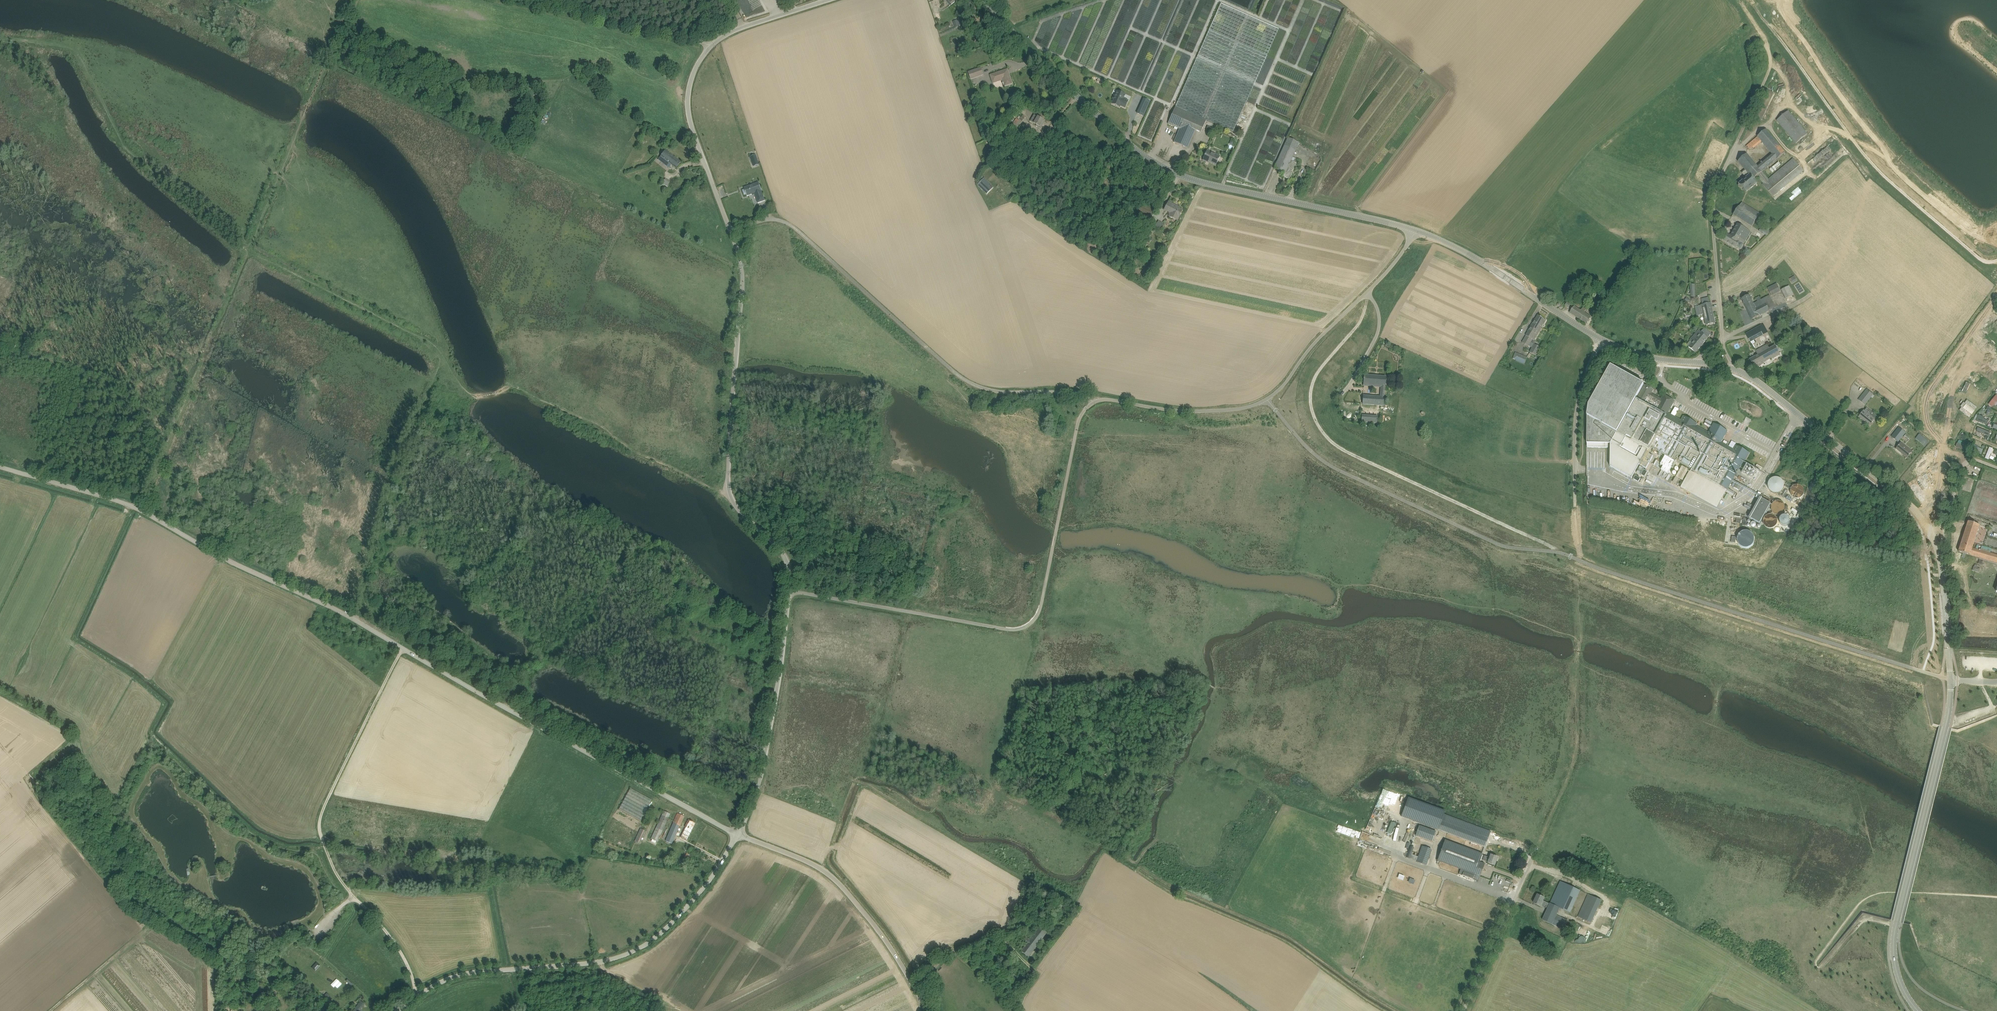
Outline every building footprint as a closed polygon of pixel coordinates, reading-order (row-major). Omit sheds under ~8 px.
[(1210,30),(1168,124),(1180,129),(1174,142),(1188,148),(1196,130),(1201,133),(1207,121),(1234,133),(1268,56),(1279,30),(1222,4),(1210,30)] [(1302,84),(1306,75),(1279,63),(1275,72),(1302,84)] [(968,72),(970,80),(984,75),(981,67),(968,72)] [(1004,86),(1011,84),(1010,82),(1011,82),(1008,73),(1003,74),(1002,71),(990,75),(993,83),(1001,80),(1004,86)] [(1297,95),(1301,86),(1274,74),(1270,83),(1297,95)] [(1291,105),(1295,96),(1269,85),(1265,94),(1291,105)] [(1125,108),(1128,101),(1123,99),(1125,95),(1118,91),(1116,95),(1115,95),(1113,99),(1114,99),(1112,104),(1120,107),(1120,106),(1125,108)] [(1286,115),(1290,107),(1264,96),(1261,105),(1286,115)] [(1142,98),(1135,112),(1142,115),(1148,101),(1142,98)] [(1788,110),(1776,120),(1796,144),(1808,133),(1788,110)] [(1042,123),(1044,120),(1039,117),(1035,115),(1034,115),(1030,121),(1037,125),(1036,126),(1041,128),(1043,124),(1042,123)] [(1022,123),(1016,118),(1013,122),(1019,127),(1022,123)] [(1165,144),(1171,146),(1175,135),(1172,134),(1174,130),(1171,129),(1165,144)] [(1754,179),(1757,176),(1763,184),(1762,184),(1773,197),(1804,171),(1793,159),(1769,179),(1762,172),(1785,152),(1766,129),(1746,146),(1749,149),(1750,149),(1753,147),(1753,148),(1757,145),(1762,141),(1772,154),(1758,166),(1747,154),(1738,161),(1745,170),(1742,173),(1744,175),(1746,174),(1747,175),(1742,179),(1743,181),(1739,184),(1739,185),(1738,186),(1740,188),(1741,187),(1742,187),(1746,192),(1757,183),(1754,179)] [(1282,176),(1290,179),(1297,163),(1291,161),(1296,151),(1299,143),(1288,137),(1284,146),(1274,168),(1284,172),(1282,176)] [(681,162),(666,150),(661,156),(658,159),(665,164),(667,166),(669,167),(671,165),(676,168),(681,162)] [(1207,151),(1203,160),(1206,162),(1207,161),(1216,165),(1220,157),(1207,151)] [(763,170),(759,161),(754,163),(756,169),(759,168),(760,171),(763,170)] [(994,187),(984,178),(982,176),(979,180),(981,183),(978,186),(988,195),(994,187)] [(746,194),(747,196),(755,193),(756,194),(755,195),(758,203),(765,200),(762,191),(759,182),(744,187),(745,189),(743,190),(743,191),(744,194),(745,194),(746,194)] [(1792,201),(1802,191),(1798,186),(1787,196),(1792,201)] [(1179,217),(1183,210),(1177,207),(1177,206),(1169,202),(1165,210),(1169,212),(1168,214),(1169,214),(1168,216),(1177,221),(1179,217)] [(1155,210),(1141,203),(1138,211),(1151,217),(1155,210)] [(1733,214),(1752,227),(1757,218),(1739,206),(1733,214)] [(1751,231),(1738,224),(1731,236),(1728,234),(1724,240),(1736,247),(1740,241),(1744,243),(1751,231)] [(1770,230),(1762,226),(1759,231),(1766,236),(1770,230)] [(1772,295),(1781,291),(1777,283),(1768,287),(1772,295)] [(1790,285),(1782,289),(1786,298),(1794,295),(1790,285)] [(1770,296),(1761,300),(1759,296),(1756,298),(1758,302),(1754,303),(1750,295),(1742,299),(1752,319),(1769,311),(1776,307),(1770,296)] [(1706,325),(1715,323),(1711,303),(1699,305),(1701,315),(1704,314),(1706,325)] [(1570,313),(1588,324),(1591,317),(1584,312),(1586,309),(1583,307),(1581,310),(1574,306),(1570,313)] [(1534,343),(1535,341),(1535,340),(1534,340),(1545,321),(1543,320),(1544,319),(1538,315),(1523,343),(1529,347),(1529,346),(1532,348),(1530,352),(1536,356),(1541,348),(1535,344),(1534,343)] [(1763,335),(1768,332),(1764,324),(1759,327),(1763,335)] [(1701,332),(1698,329),(1689,340),(1690,341),(1687,345),(1689,347),(1695,353),(1711,335),(1704,329),(1701,332)] [(1755,343),(1754,340),(1749,332),(1746,334),(1750,342),(1751,342),(1752,344),(1755,343)] [(1775,345),(1769,348),(1767,344),(1756,351),(1758,355),(1750,359),(1754,367),(1757,365),(1758,366),(1764,363),(1763,362),(1771,358),(1771,359),(1780,355),(1775,345)] [(1525,364),(1528,357),(1516,352),(1513,359),(1525,364)] [(1745,462),(1750,453),(1736,445),(1734,449),(1721,442),(1728,431),(1714,423),(1709,433),(1696,426),(1697,423),(1684,416),(1681,420),(1672,415),(1671,418),(1666,416),(1675,401),(1663,395),(1661,399),(1651,394),(1653,389),(1645,385),(1643,389),(1642,389),(1644,384),(1611,366),(1589,405),(1587,416),(1587,443),(1587,447),(1608,447),(1608,444),(1610,444),(1610,466),(1632,478),(1639,465),(1646,468),(1653,456),(1646,452),(1649,446),(1727,490),(1743,461),(1745,462)] [(1383,405),(1385,376),(1365,375),(1364,384),(1381,386),(1381,397),(1364,396),(1363,404),(1383,405)] [(1865,405),(1873,395),(1866,390),(1858,400),(1865,405)] [(1974,392),(1971,395),(1977,400),(1980,398),(1974,392)] [(1989,404),(1993,407),(1996,402),(1996,394),(1989,404)] [(1959,410),(1969,418),(1977,407),(1967,400),(1965,403),(1964,402),(1961,406),(1962,407),(1959,410)] [(1877,416),(1872,412),(1867,408),(1864,411),(1859,416),(1870,425),(1875,419),(1874,419),(1877,416)] [(1977,420),(1977,421),(1987,425),(1988,421),(1983,419),(1982,419),(1983,417),(1978,415),(1976,420),(1977,420)] [(1973,423),(1971,428),(1968,426),(1966,431),(1973,434),(1976,425),(1973,423)] [(1898,442),(1905,432),(1899,427),(1892,437),(1898,442)] [(1926,446),(1929,441),(1920,433),(1916,438),(1926,446)] [(1904,454),(1907,458),(1912,451),(1901,443),(1896,449),(1902,453),(1904,454)] [(1682,466),(1676,477),(1683,480),(1689,470),(1682,466)] [(1772,493),(1775,493),(1777,493),(1780,492),(1782,491),(1784,489),(1784,486),(1784,483),(1783,480),(1780,478),(1777,477),(1774,477),(1771,479),(1769,481),(1768,483),(1768,486),(1768,489),(1770,491),(1772,493)] [(1793,497),(1796,498),(1799,498),(1801,497),(1803,496),(1804,493),(1805,491),(1804,488),(1802,486),(1800,485),(1797,484),(1794,485),(1792,487),(1791,489),(1790,492),(1791,495),(1793,497)] [(1760,497),(1752,512),(1763,518),(1771,503),(1760,497)] [(1774,514),(1777,515),(1780,514),(1782,513),(1784,511),(1785,509),(1785,506),(1784,504),(1782,502),(1780,501),(1777,501),(1774,502),(1772,503),(1771,506),(1771,509),(1772,512),(1774,514)] [(1769,528),(1772,528),(1774,527),(1776,525),(1777,523),(1778,520),(1777,518),(1776,516),(1774,514),(1772,514),(1769,514),(1767,514),(1765,516),(1764,517),(1763,520),(1764,523),(1765,525),(1767,527),(1769,528)] [(1782,525),(1784,526),(1786,525),(1788,524),(1789,523),(1790,521),(1789,519),(1788,517),(1786,516),(1783,516),(1781,517),(1780,519),(1780,521),(1780,523),(1782,525)] [(1970,555),(1972,547),(1980,525),(1968,521),(1959,551),(1970,555)] [(1708,530),(1701,528),(1701,531),(1709,533),(1710,529),(1713,530),(1714,526),(1709,525),(1708,530)] [(1737,540),(1737,541),(1737,542),(1738,543),(1738,544),(1739,545),(1739,546),(1740,546),(1740,547),(1741,547),(1741,548),(1742,548),(1743,549),(1744,549),(1745,549),(1746,549),(1747,549),(1748,549),(1749,548),(1750,548),(1751,547),(1752,546),(1753,545),(1753,544),(1754,544),(1754,543),(1754,542),(1754,541),(1754,540),(1754,539),(1754,538),(1754,537),(1753,537),(1753,536),(1752,535),(1751,534),(1750,533),(1749,533),(1748,533),(1748,532),(1747,532),(1746,532),(1745,532),(1744,532),(1743,533),(1742,533),(1741,533),(1741,534),(1740,534),(1740,535),(1739,535),(1739,536),(1738,537),(1738,538),(1737,539),(1737,540)] [(1972,547),(1970,555),(1980,558),(1996,563),(1996,554),(1972,547)] [(1974,566),(1973,570),(1979,572),(1981,568),(1977,567),(1978,565),(1975,564),(1975,566),(1974,566)] [(641,820),(651,799),(630,788),(619,809),(641,820)] [(1402,816),(1420,823),(1427,804),(1408,798),(1402,816)] [(651,838),(657,841),(670,814),(664,811),(651,838)] [(680,826),(679,826),(684,817),(678,813),(673,823),(672,822),(665,841),(672,844),(680,826)] [(696,824),(688,820),(683,830),(683,831),(684,831),(680,837),(681,837),(681,838),(687,841),(695,824),(696,824)] [(1488,838),(1442,821),(1438,830),(1485,847),(1488,838)] [(1416,836),(1433,842),(1436,832),(1419,826),(1416,836)] [(640,828),(635,841),(640,843),(645,830),(640,828)] [(1472,879),(1473,878),(1479,880),(1481,875),(1485,863),(1480,862),(1482,853),(1445,840),(1437,861),(1461,869),(1459,874),(1472,879)] [(1407,857),(1416,861),(1418,856),(1412,854),(1415,847),(1411,845),(1407,857)] [(1422,845),(1417,862),(1427,865),(1432,849),(1422,845)] [(689,861),(692,856),(687,853),(683,858),(689,861)] [(1496,865),(1499,857),(1491,854),(1490,857),(1484,855),(1483,861),(1496,865)] [(1497,883),(1510,886),(1512,879),(1494,875),(1494,877),(1498,878),(1497,883)] [(1550,903),(1550,904),(1548,908),(1542,920),(1558,927),(1562,917),(1557,915),(1560,908),(1571,913),(1581,890),(1565,883),(1560,881),(1550,903)] [(1548,908),(1550,904),(1543,901),(1545,898),(1538,894),(1534,903),(1541,906),(1542,905),(1548,908)] [(1593,923),(1602,899),(1587,894),(1578,917),(1593,923)] [(1030,939),(1021,932),(1017,938),(1026,944),(1021,951),(1029,957),(1047,933),(1039,926),(1030,939)] [(365,1004),(361,1001),(353,1010),(360,1010),(365,1004)]
